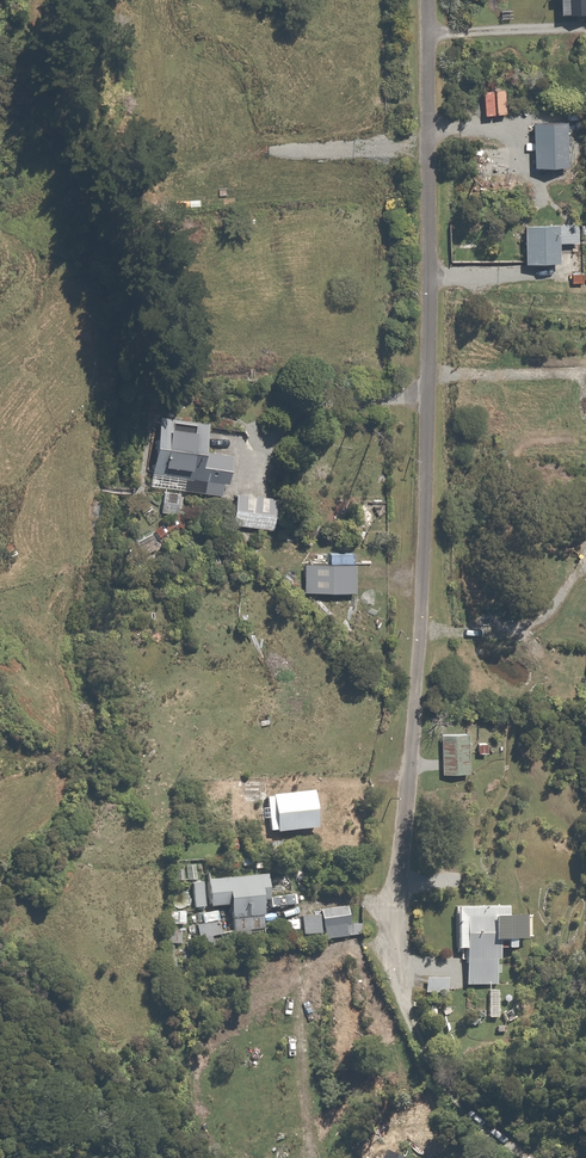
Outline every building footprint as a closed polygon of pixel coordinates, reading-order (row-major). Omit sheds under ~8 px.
[(496,10),(502,10),(502,18),(513,18),(513,0),(496,0),(496,10)] [(560,10),(585,10),(585,0),(560,0),(560,10)] [(539,113),(533,113),(534,164),(569,164),(568,108),(547,109),(547,117),(539,118),(539,113)] [(579,222),(524,222),(524,260),(559,260),(559,243),(579,243),(579,222)] [(573,273),(573,283),(585,283),(585,273),(573,273)] [(184,475),(183,487),(227,492),(232,452),(203,448),(207,419),(158,413),(151,471),(184,475)] [(182,488),(164,486),(162,509),(179,511),(182,488)] [(173,511),(155,526),(164,536),(182,521),(173,511)] [(152,534),(138,543),(147,556),(161,547),(152,534)] [(356,562),(305,560),(304,589),(355,590),(356,562)] [(496,728),(480,728),(480,751),(496,751),(496,728)] [(472,731),(442,730),(441,771),(471,772),(472,731)] [(268,809),(269,827),(317,824),(317,812),(320,812),(319,802),(316,803),(315,787),(273,789),(274,809),(268,809)] [(268,895),(266,870),(207,875),(209,903),(229,902),(230,917),(264,914),(263,895),(268,895)] [(206,879),(192,880),(192,904),(206,904),(206,879)] [(511,903),(457,902),(456,945),(466,945),(465,983),(501,983),(501,946),(516,946),(516,938),(535,938),(535,912),(511,912),(511,903)] [(220,908),(203,908),(203,919),(220,918),(220,908)] [(301,914),(301,916),(300,930),(300,934),(321,934),(320,913),(301,914)] [(300,930),(301,916),(287,917),(287,930),(300,930)] [(354,935),(354,921),(324,922),(325,936),(354,935)] [(449,973),(425,973),(425,991),(449,991),(449,973)] [(495,1023),(483,1022),(482,1037),(489,1037),(489,1032),(495,1032),(495,1023)] [(399,1138),(387,1157),(409,1157),(415,1148),(399,1138)]
